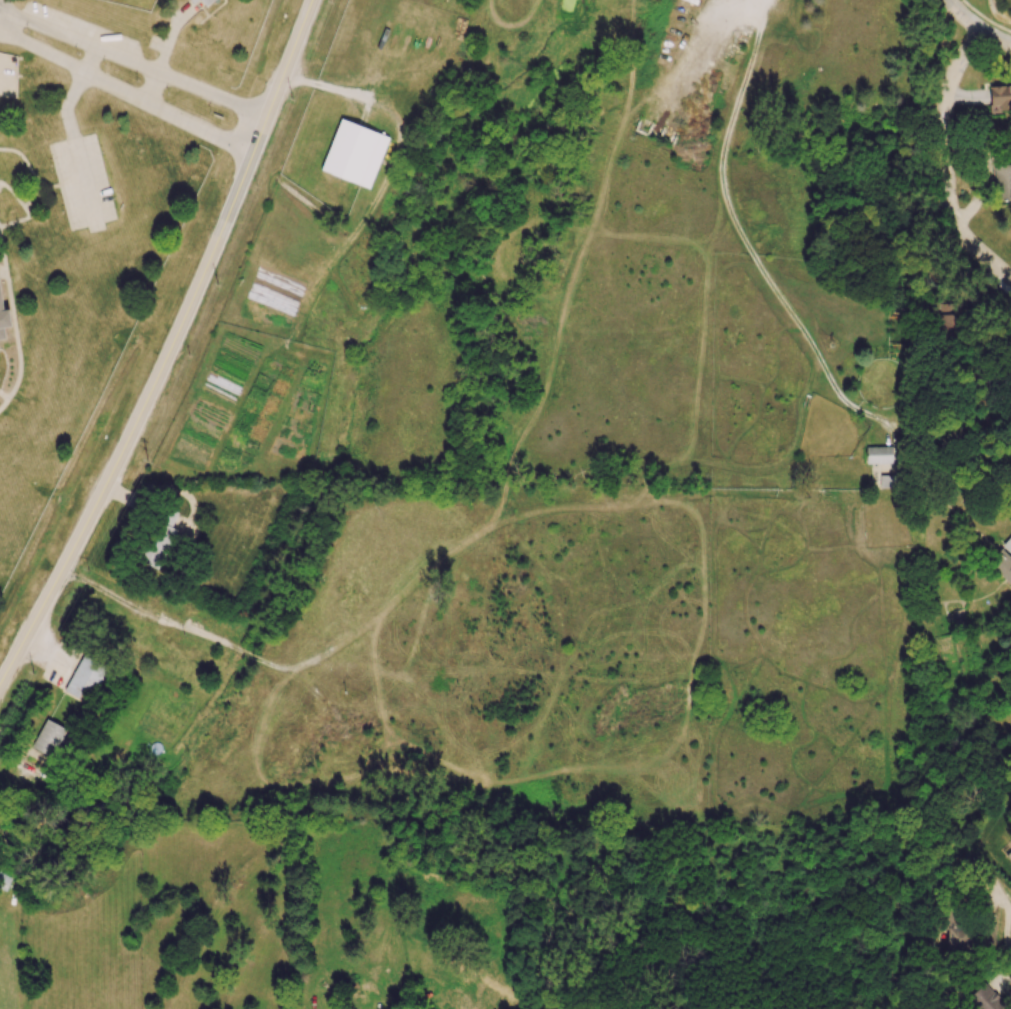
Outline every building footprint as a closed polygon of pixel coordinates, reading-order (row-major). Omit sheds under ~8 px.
[(990,113),(1010,112),(1010,86),(989,86),(990,113)] [(369,189),(320,171),(343,118),(389,137),(369,189)] [(997,200),(1010,198),(1010,164),(994,166),(997,200)] [(5,339),(4,327),(10,327),(9,309),(2,310),(0,290),(0,339),(5,339)] [(891,446),(865,447),(866,464),(892,463),(891,446)] [(157,568),(136,557),(144,540),(138,537),(149,516),(153,518),(160,502),(178,511),(170,525),(177,529),(157,568)] [(1010,586),(1010,538),(987,563),(1010,586)] [(63,689),(83,653),(108,667),(88,703),(63,689)] [(31,747),(51,757),(66,729),(46,719),(31,747)] [(947,949),(968,948),(967,927),(947,927),(947,949)] [(985,983),(967,998),(976,1008),(1007,1008),(985,983)]
